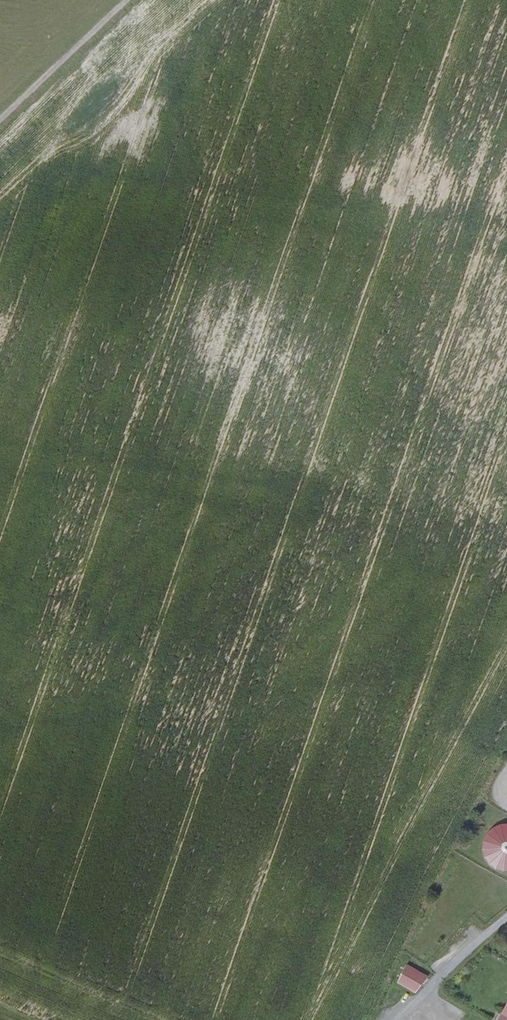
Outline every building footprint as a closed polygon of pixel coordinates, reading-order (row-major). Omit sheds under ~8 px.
[(480,833),(493,875),(506,870),(506,825),(480,833)] [(410,973),(402,988),(424,999),(432,983),(410,973)]
